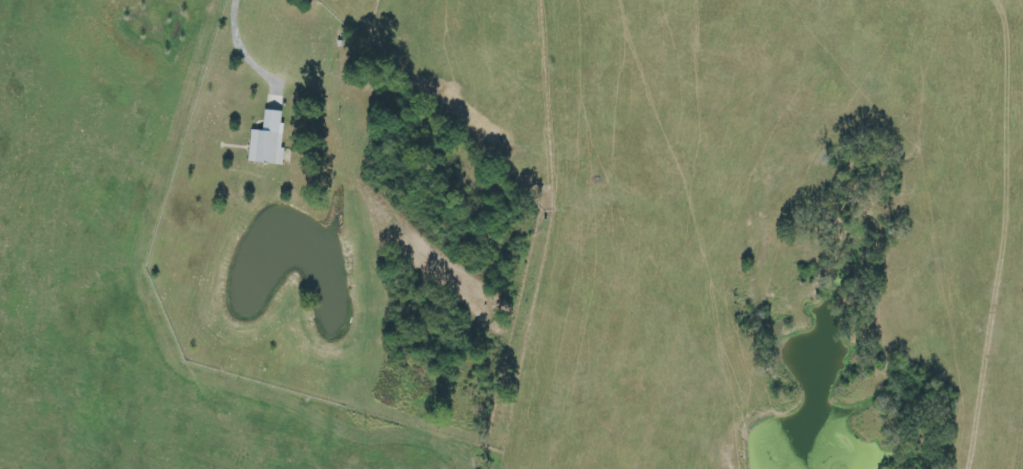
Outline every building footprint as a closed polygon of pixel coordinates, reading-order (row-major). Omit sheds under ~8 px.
[(281,112),(264,111),(261,132),(250,130),(246,162),(279,166),(284,124),(279,123),(281,112)]
